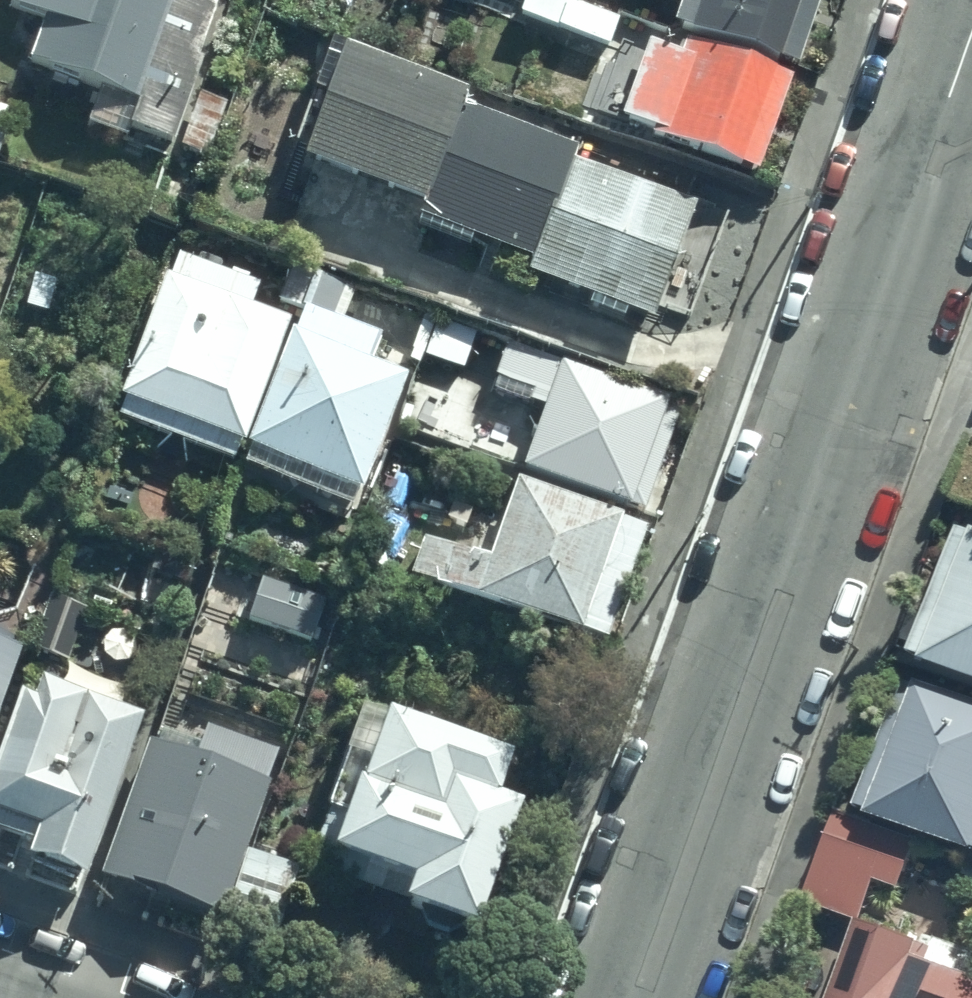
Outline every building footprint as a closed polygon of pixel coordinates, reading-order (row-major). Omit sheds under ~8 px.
[(12,1),(47,12),(31,62),(88,80),(85,90),(97,94),(87,127),(128,140),(130,133),(169,145),(215,3),(207,0),(13,0),(12,1)] [(518,10),(609,44),(620,15),(579,0),(521,0),(518,10)] [(674,18),(796,61),(818,0),(680,0),(674,18)] [(757,169),(793,72),(681,31),(675,46),(648,37),(620,112),(655,125),(653,130),(757,169)] [(463,98),(467,87),(329,34),(309,88),(321,92),(298,153),(423,201),(416,218),(471,239),(473,232),(530,254),(526,266),(591,291),(587,302),(620,315),(624,305),(650,315),(654,304),(689,317),(728,215),(572,154),(576,142),(463,98)] [(205,162),(226,98),(200,90),(179,154),(205,162)] [(233,468),(285,324),(289,314),(253,300),(261,280),(229,267),(225,278),(187,263),(178,287),(167,283),(123,395),(130,398),(123,415),(149,425),(146,434),(233,468)] [(285,324),(233,468),(273,484),(276,476),(355,507),(408,371),(371,356),(381,329),(343,314),(356,280),(317,264),(313,275),(290,266),(279,296),(303,305),(294,328),(285,324)] [(418,365),(424,352),(473,373),(493,327),(444,306),(439,317),(425,311),(404,359),(418,365)] [(645,521),(517,475),(491,557),(421,535),(409,573),(603,636),(645,521)] [(925,652),(971,670),(971,527),(959,522),(914,643),(926,648),(925,652)] [(284,586),(262,579),(247,627),(303,644),(305,639),(310,641),(324,595),(285,583),(284,586)] [(0,627),(0,722),(28,636),(0,627)] [(146,711),(45,677),(41,690),(22,684),(0,749),(0,824),(37,836),(32,852),(93,873),(146,711)] [(872,805),(971,842),(971,696),(920,677),(918,683),(905,678),(860,797),(874,802),(872,805)] [(474,921),(521,796),(497,787),(511,749),(388,703),(385,711),(360,701),(342,749),(347,751),(327,805),(331,807),(307,872),(332,881),(335,873),(402,898),(403,895),(474,921)] [(298,880),(244,863),(280,754),(204,730),(197,751),(150,736),(102,883),(278,940),(298,880)] [(831,823),(806,892),(865,913),(878,879),(903,889),(915,852),(831,823)] [(919,934),(860,914),(830,997),(971,997),(971,969),(914,949),(919,934)]
